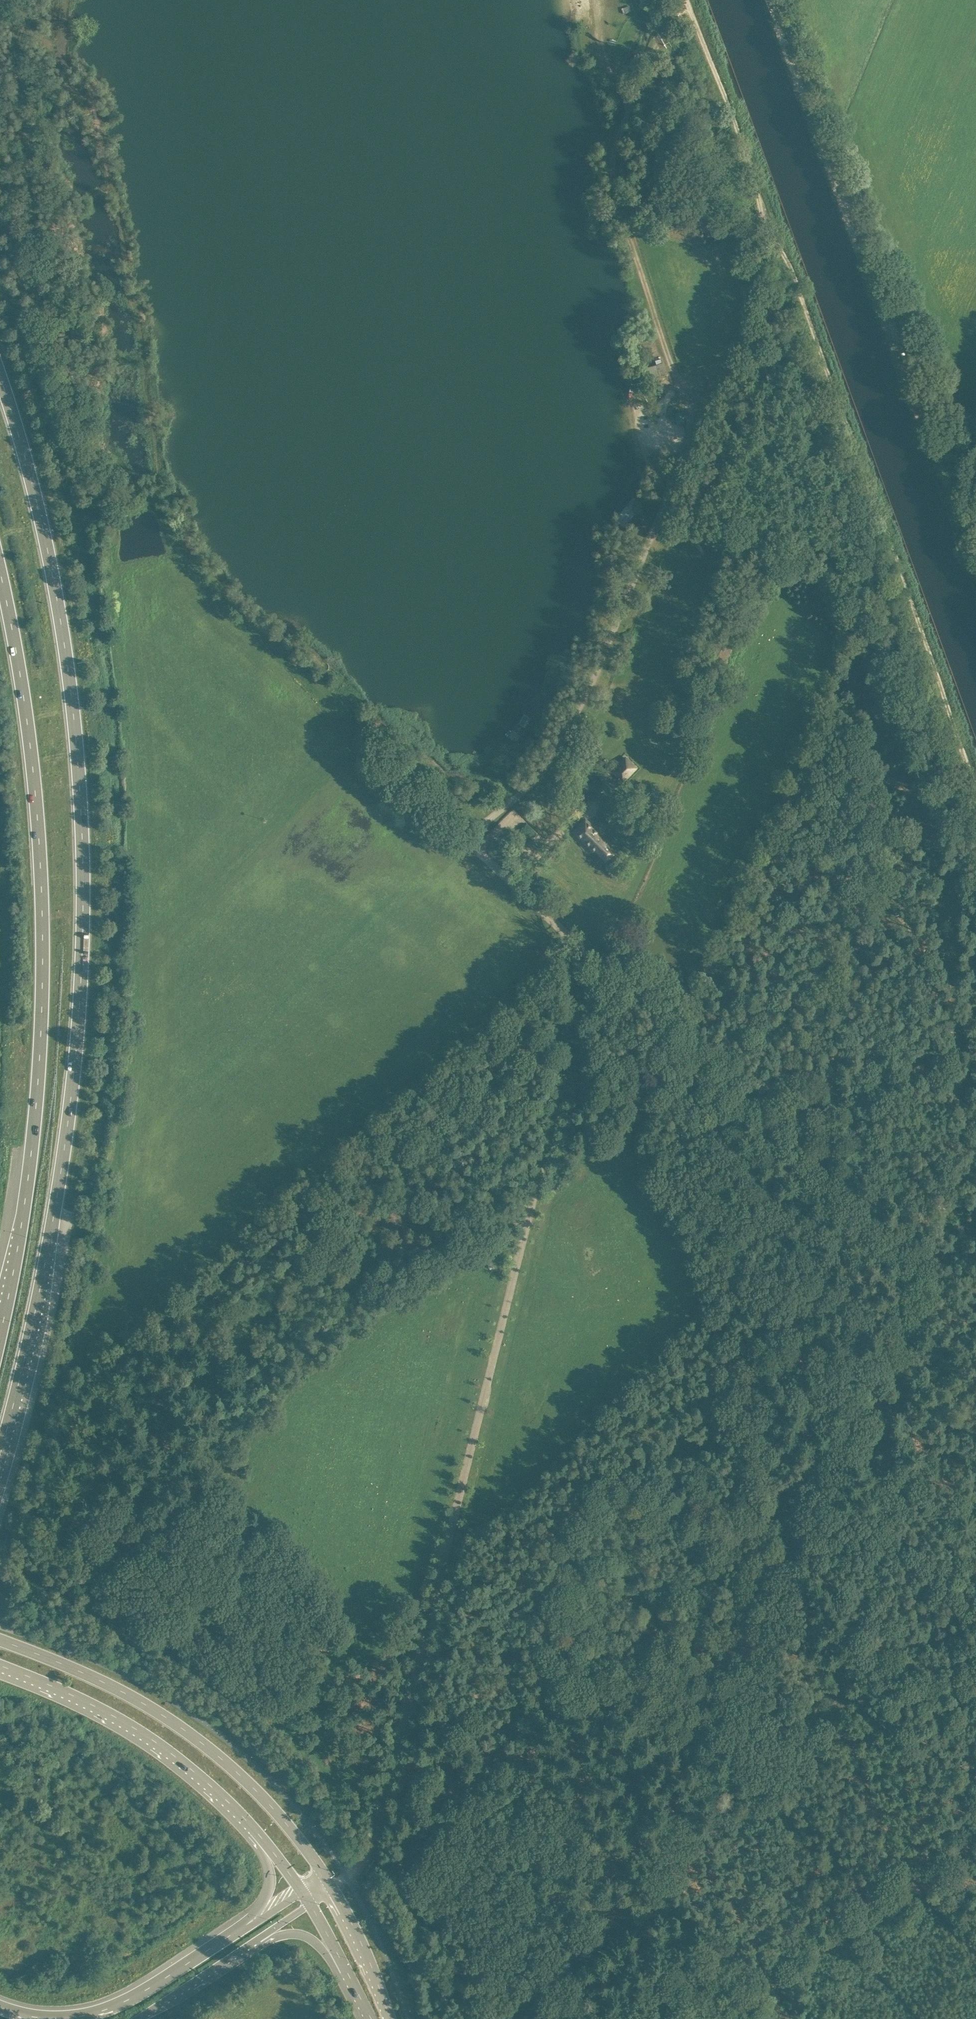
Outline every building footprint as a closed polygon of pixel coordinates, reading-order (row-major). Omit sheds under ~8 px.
[(625,756),(611,770),(623,782),(637,768),(625,756)] [(603,779),(583,800),(594,810),(614,790),(603,779)] [(585,819),(579,824),(572,831),(593,852),(595,850),(605,861),(609,856),(615,861),(620,856),(599,835),(600,834),(585,819)]
